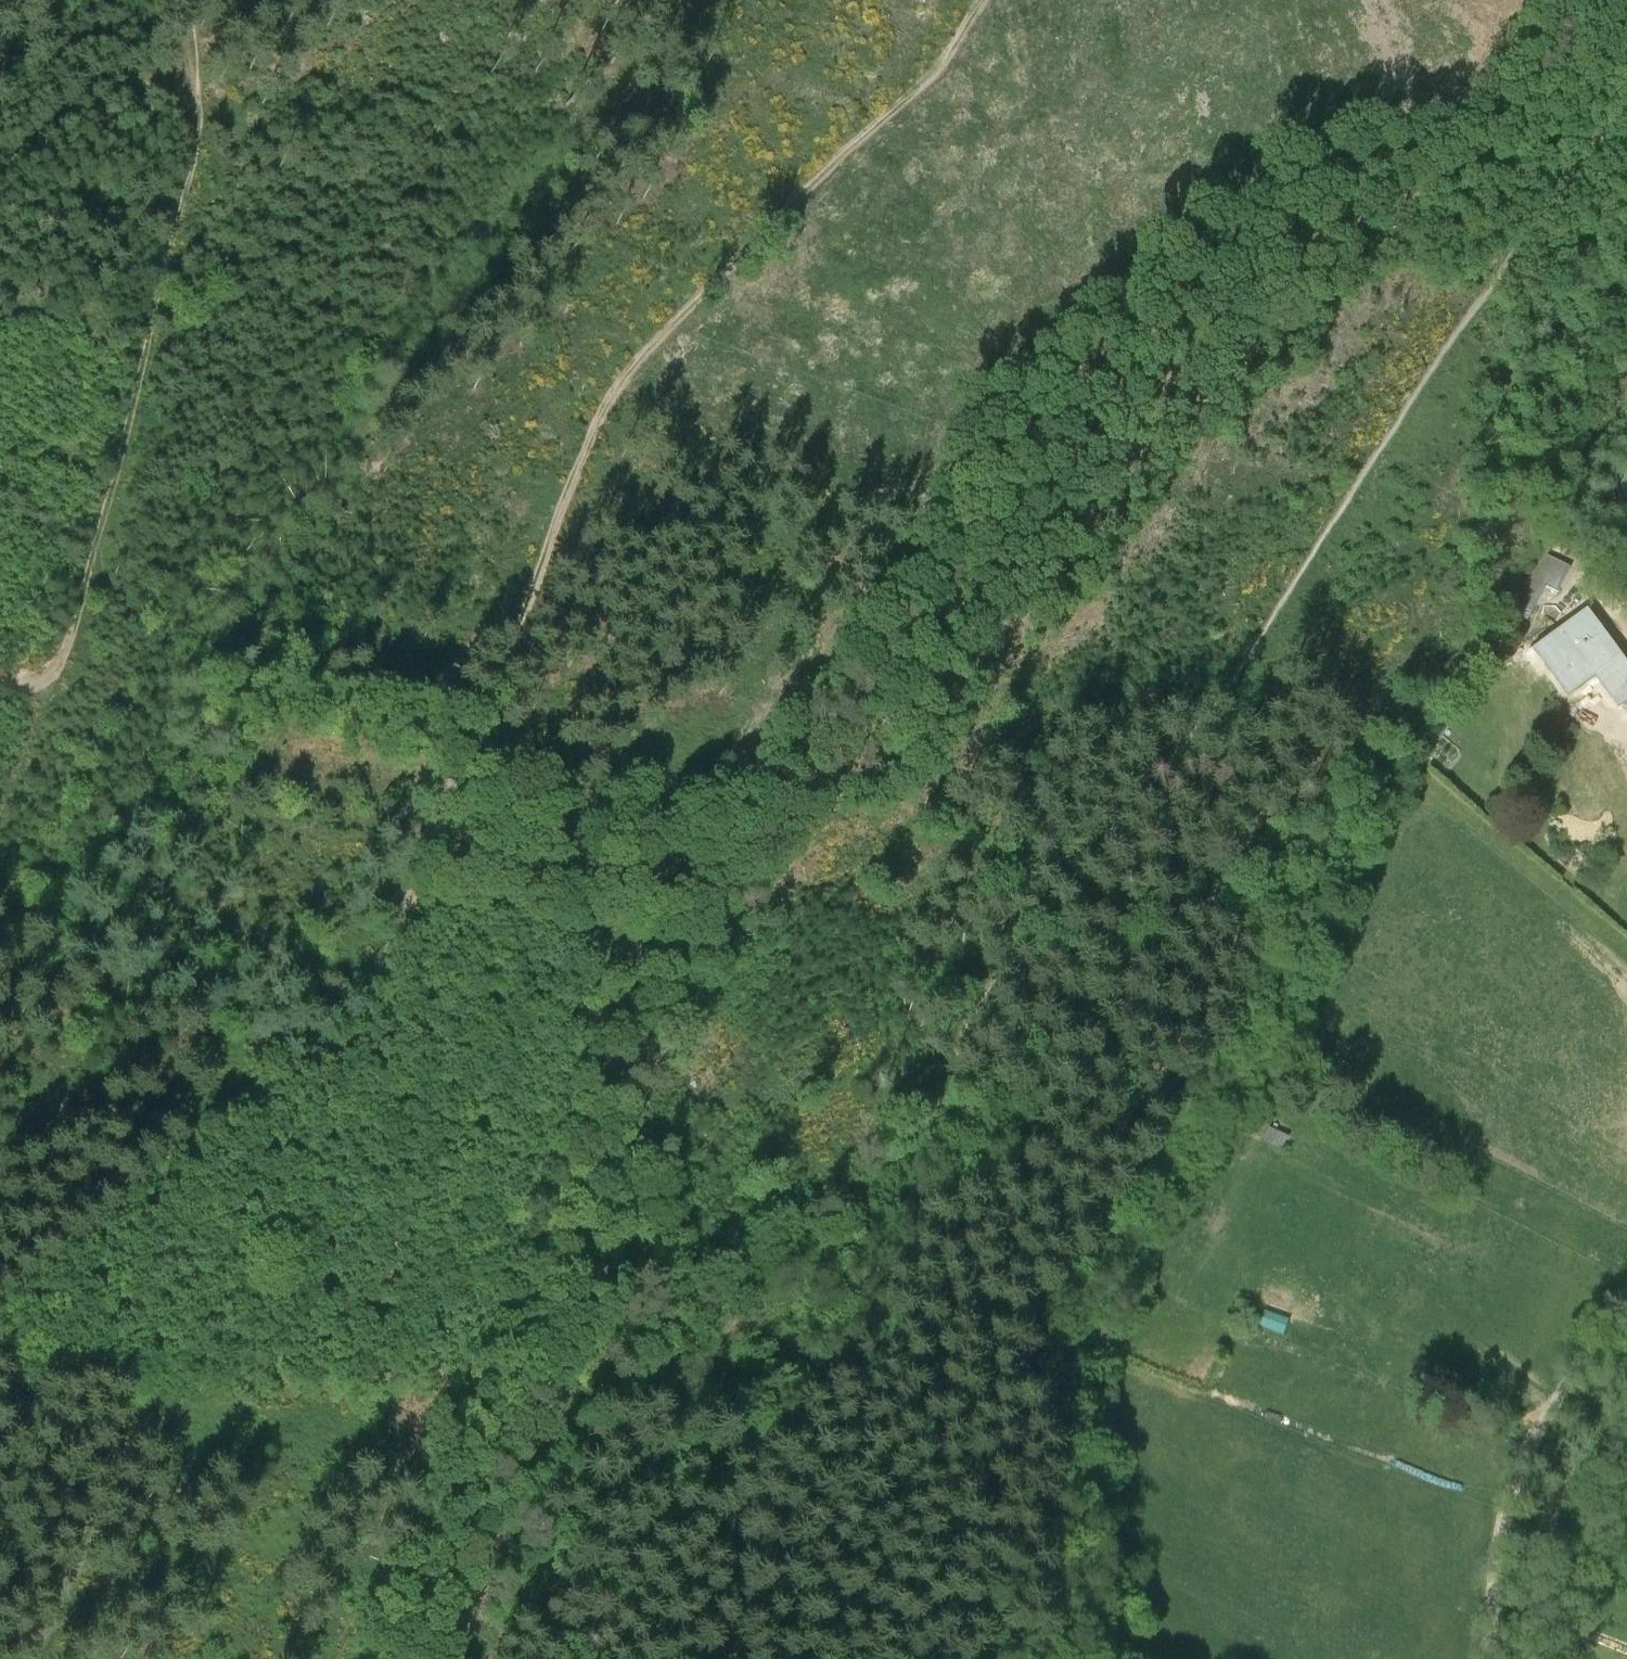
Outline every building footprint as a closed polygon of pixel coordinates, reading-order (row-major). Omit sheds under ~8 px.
[(1598,612),(1560,637),(1556,631),(1540,641),(1551,658),(1550,659),(1571,689),(1598,671),(1600,675),(1604,673),(1625,704),(1626,703),(1626,650),(1625,647),(1618,651),(1602,626),(1606,624),(1598,612)]
